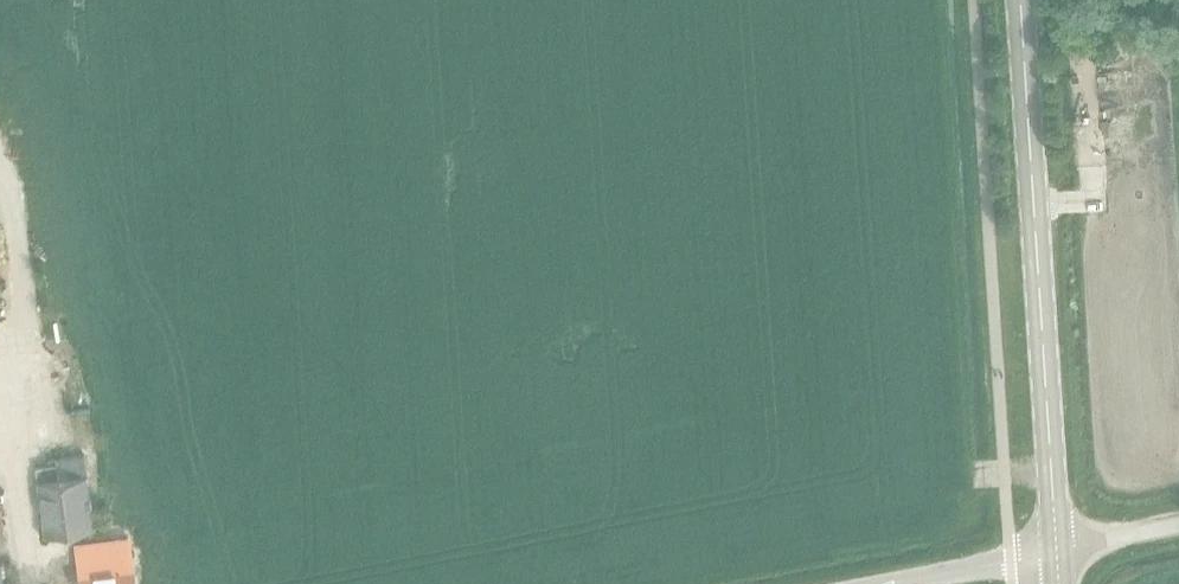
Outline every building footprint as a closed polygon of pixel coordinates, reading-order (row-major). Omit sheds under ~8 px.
[(94,526),(87,473),(86,473),(84,453),(56,457),(57,463),(36,466),(45,532),(94,526)] [(79,541),(83,571),(82,572),(84,583),(139,583),(136,564),(135,564),(131,534),(79,541)]
